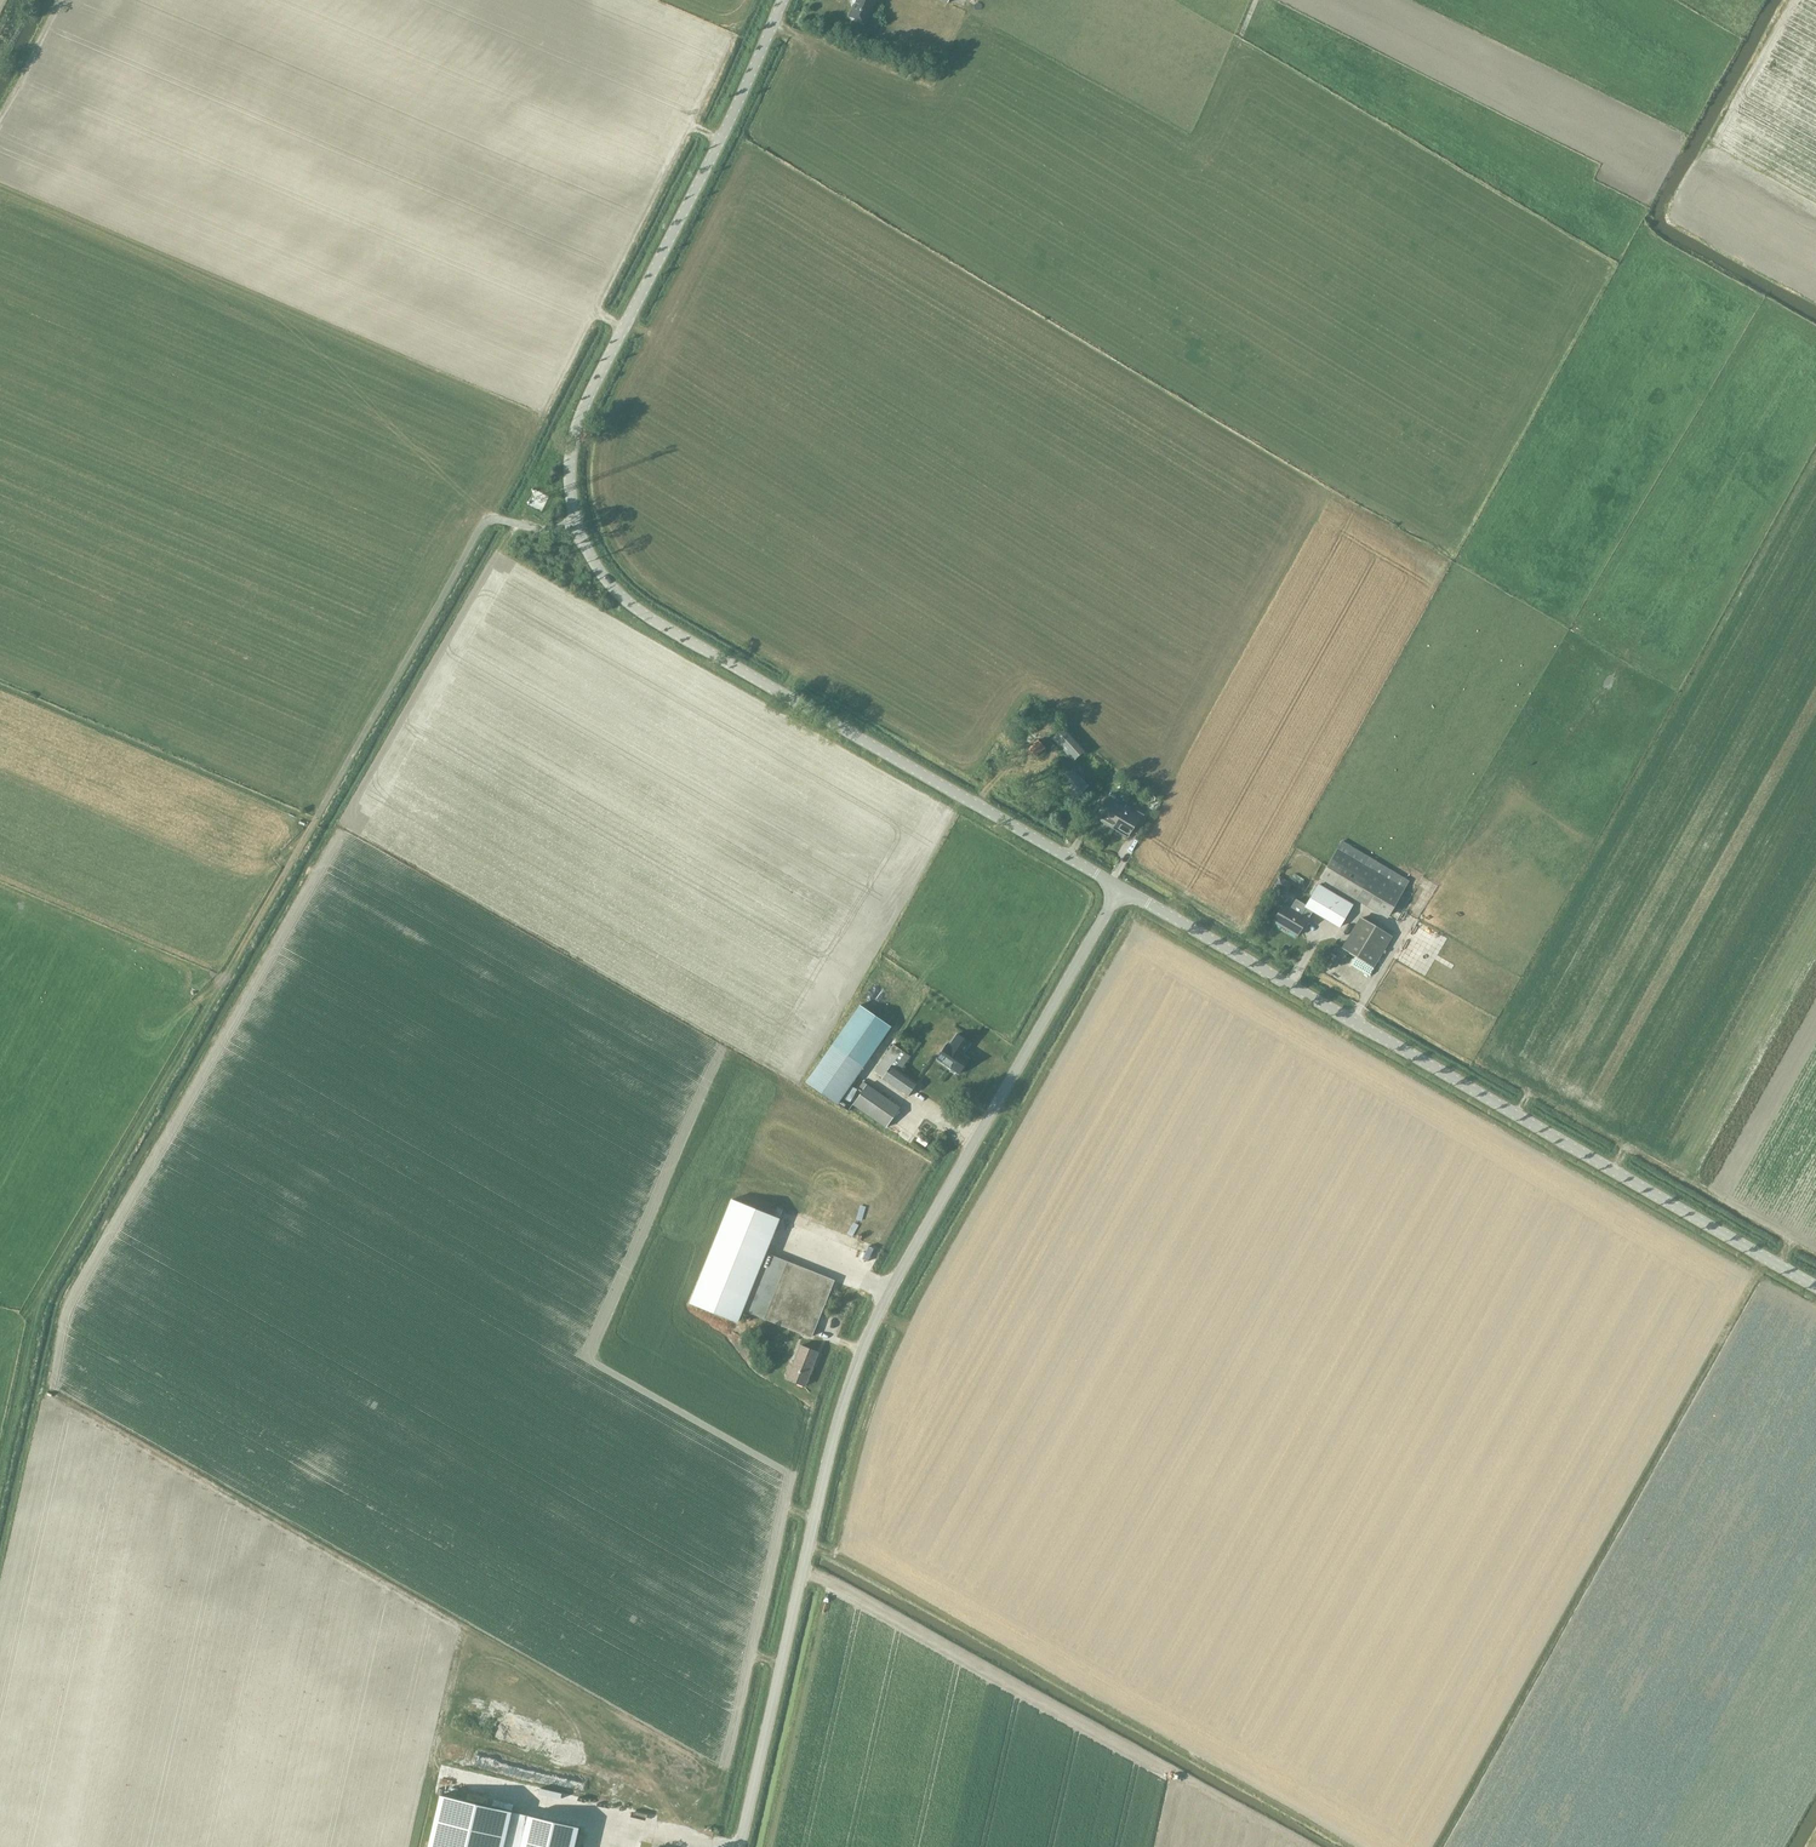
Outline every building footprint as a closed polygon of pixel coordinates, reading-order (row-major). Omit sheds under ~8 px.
[(875,0),(852,0),(851,3),(854,4),(848,17),(865,24),(875,0)] [(1072,761),(1085,749),(1064,726),(1050,739),(1072,761)] [(1045,748),(1044,747),(1037,739),(1026,749),(1035,757),(1045,748)] [(1072,768),(1069,771),(1059,781),(1076,798),(1089,785),(1072,768)] [(1112,827),(1124,807),(1118,804),(1120,801),(1108,794),(1094,817),(1112,827)] [(1129,810),(1124,807),(1112,827),(1127,836),(1135,821),(1139,823),(1144,815),(1131,807),(1129,810)] [(1336,848),(1326,866),(1318,878),(1386,918),(1404,888),(1382,875),(1384,872),(1374,867),(1373,869),(1336,848)] [(1317,884),(1314,882),(1310,888),(1313,890),(1303,907),(1304,908),(1300,914),(1282,904),(1271,922),(1296,936),(1307,918),(1307,917),(1310,912),(1339,927),(1352,904),(1317,884)] [(1389,938),(1360,921),(1342,950),(1371,970),(1389,938)] [(859,1004),(831,1045),(805,1083),(836,1105),(837,1104),(844,1108),(847,1104),(840,1099),(863,1067),(891,1027),(859,1004)] [(958,1074),(969,1059),(962,1055),(970,1044),(956,1034),(949,1045),(947,1044),(936,1059),(950,1069),(950,1071),(953,1073),(955,1072),(958,1074)] [(892,1045),(881,1060),(873,1071),(881,1077),(881,1079),(906,1097),(916,1082),(900,1071),(909,1056),(892,1045)] [(885,1127),(898,1109),(863,1083),(859,1089),(862,1091),(853,1104),(885,1127)] [(765,1253),(779,1220),(779,1219),(730,1200),(688,1303),(737,1322),(742,1311),(763,1319),(811,1338),(833,1282),(786,1264),(786,1262),(765,1253)] [(812,1365),(817,1353),(801,1347),(789,1381),(806,1388),(814,1366),(812,1365)] [(427,1846),(574,1846),(579,1827),(439,1795),(427,1846)]
